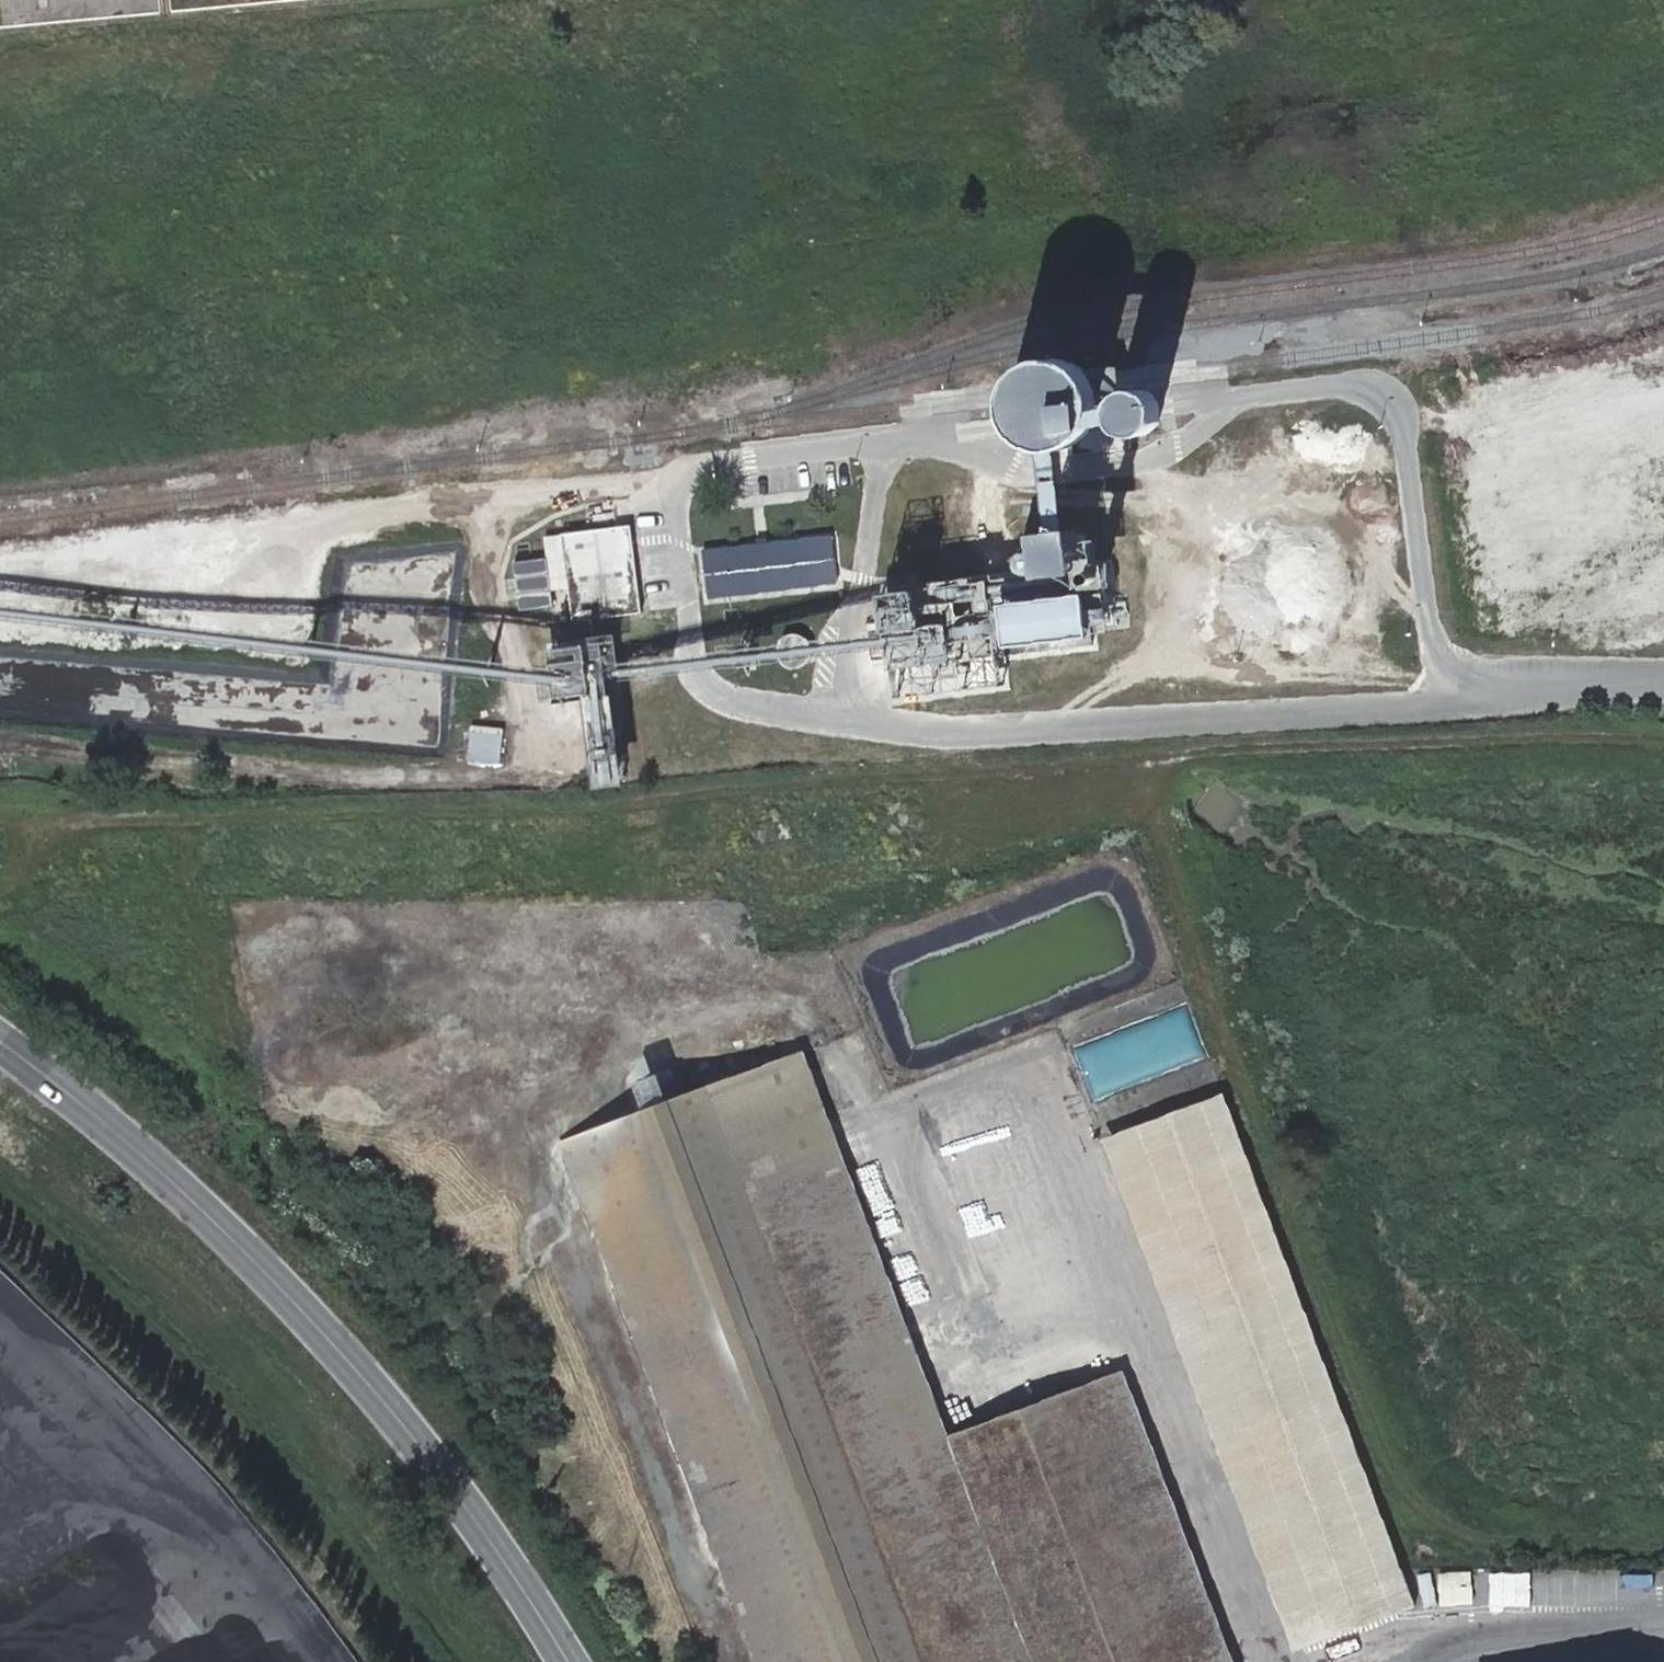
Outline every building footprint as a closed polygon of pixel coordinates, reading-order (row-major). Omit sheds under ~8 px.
[(36,11),(104,6),(103,0),(35,0),(36,11)] [(1102,397),(1097,380),(1087,368),(1071,359),(1044,359),(1027,368),(1017,382),(1014,389),(1010,400),(1012,419),(1022,435),(1035,446),(1058,452),(1078,446),(1095,432),(1102,414),(1102,397)] [(1161,430),(1169,414),(1166,396),(1148,385),(1131,388),(1120,400),(1119,416),(1129,430),(1148,435),(1161,430)] [(641,611),(632,527),(569,533),(578,618),(641,611)] [(840,580),(834,534),(706,550),(712,596),(840,580)] [(1069,549),(1072,593),(1108,591),(1106,547),(1069,549)] [(1102,630),(1099,596),(1017,604),(1021,638),(1102,630)] [(549,703),(594,699),(601,791),(629,789),(620,670),(627,669),(624,639),(560,644),(562,672),(546,674),(549,703)] [(474,725),(471,758),(503,761),(506,728),(474,725)] [(754,1661),(1033,1661),(946,1439),(804,1052),(558,1140),(754,1661)] [(1227,1092),(1100,1141),(1293,1653),(1419,1608),(1227,1092)] [(1124,1372),(946,1439),(1033,1661),(1235,1661),(1124,1372)]
